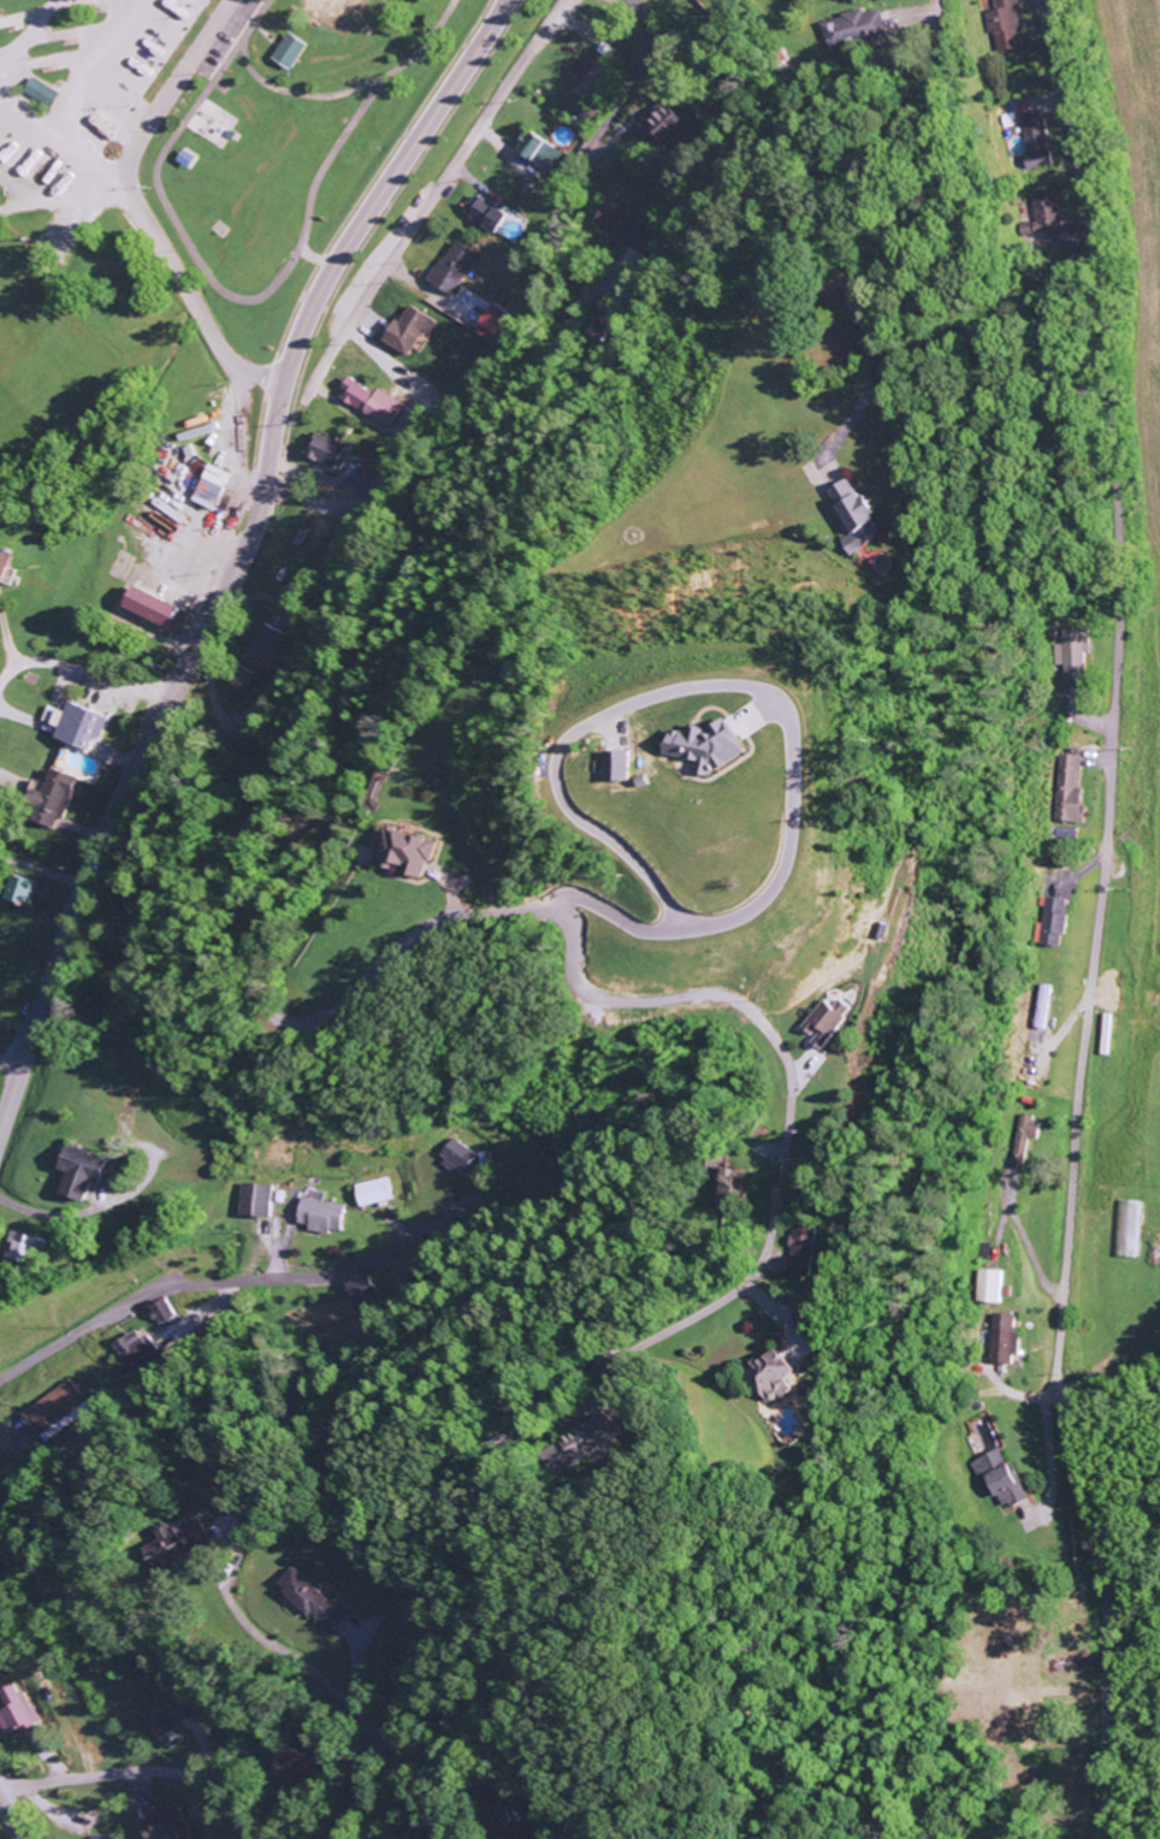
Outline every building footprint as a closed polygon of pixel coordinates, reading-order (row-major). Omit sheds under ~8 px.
[(989,34),(994,33),(997,50),(1029,45),(1021,0),(996,0),(997,10),(985,12),(989,34)] [(821,20),(827,48),(890,36),(884,7),(821,20)] [(277,57),(296,69),(313,44),(295,32),(277,57)] [(573,93),(588,103),(611,70),(596,59),(590,68),(583,64),(574,78),(580,82),(573,93)] [(661,147),(686,118),(667,101),(641,129),(661,147)] [(1049,109),(1023,112),(1028,155),(1023,156),(1025,168),(1055,164),(1049,109)] [(519,148),(547,173),(564,155),(536,129),(519,148)] [(1070,230),(1065,192),(1033,196),(1036,221),(1017,223),(1019,237),(1070,230)] [(467,216),(514,241),(521,228),(511,223),(515,214),(478,194),(467,216)] [(462,295),(479,249),(452,239),(435,285),(462,295)] [(440,322),(413,302),(386,341),(409,357),(426,332),(431,335),(440,322)] [(472,334),(492,346),(510,316),(489,304),(472,334)] [(385,429),(404,405),(380,387),(375,394),(352,377),(339,394),(385,429)] [(341,468),(350,443),(317,432),(308,457),(341,468)] [(191,498),(207,462),(229,472),(213,508),(191,498)] [(365,499),(382,480),(363,463),(346,481),(365,499)] [(831,490),(849,524),(845,526),(850,535),(842,539),(851,555),(887,537),(875,514),(884,510),(875,492),(863,498),(853,479),(831,490)] [(21,556),(0,549),(0,579),(11,583),(21,556)] [(122,605),(132,583),(176,603),(166,626),(122,605)] [(243,656),(261,622),(284,634),(266,668),(243,656)] [(1051,643),(1052,665),(1060,664),(1062,687),(1087,685),(1085,654),(1093,653),(1092,627),(1058,629),(1059,643),(1051,643)] [(230,684),(239,666),(256,675),(247,693),(230,684)] [(61,738),(94,749),(106,712),(76,702),(72,713),(52,706),(47,721),(64,727),(61,738)] [(762,745),(755,743),(760,727),(739,721),(736,732),(709,724),(705,737),(692,733),(686,754),(713,763),(710,773),(729,779),(732,768),(753,774),(762,745)] [(652,752),(628,752),(629,782),(652,782),(652,752)] [(1055,821),(1091,823),(1091,807),(1086,806),(1087,789),(1082,789),(1083,755),(1058,754),(1055,821)] [(59,828),(62,819),(69,821),(82,778),(57,770),(53,783),(43,780),(31,820),(59,828)] [(440,845),(387,825),(374,858),(427,879),(440,845)] [(1080,841),(1080,828),(1056,828),(1056,841),(1080,841)] [(34,904),(42,880),(21,874),(13,898),(34,904)] [(1073,901),(1044,896),(1037,943),(1060,947),(1062,935),(1067,936),(1073,901)] [(807,1026),(819,1037),(816,1040),(826,1050),(862,1010),(850,999),(841,1008),(831,1000),(807,1026)] [(1029,1137),(1043,1139),(1045,1125),(1034,1123),(1035,1115),(1020,1113),(1012,1165),(1024,1167),(1029,1137)] [(466,1176),(482,1155),(458,1138),(443,1158),(466,1176)] [(118,1159),(78,1146),(69,1170),(78,1173),(71,1195),(94,1203),(102,1180),(110,1182),(118,1159)] [(365,1206),(397,1200),(393,1178),(361,1184),(365,1206)] [(278,1185),(246,1184),(244,1217),(277,1218),(278,1185)] [(350,1205),(324,1202),(326,1193),(307,1190),(303,1224),(313,1225),(312,1232),(334,1235),(335,1231),(347,1232),(350,1205)] [(1138,1257),(1141,1201),(1117,1200),(1114,1256),(1138,1257)] [(822,1226),(801,1225),(801,1236),(797,1235),(796,1265),(820,1266),(822,1226)] [(48,1240),(17,1230),(9,1257),(40,1266),(48,1240)] [(976,1302),(1004,1303),(1005,1269),(977,1269),(976,1302)] [(156,1325),(175,1317),(166,1298),(148,1307),(156,1325)] [(1015,1314),(992,1313),(990,1363),(1012,1363),(1012,1354),(1019,1354),(1020,1331),(1014,1331),(1015,1314)] [(121,1366),(152,1353),(142,1329),(111,1341),(121,1366)] [(793,1371),(767,1345),(737,1374),(763,1400),(793,1371)] [(22,1416),(40,1438),(87,1400),(68,1378),(22,1416)] [(556,1477),(619,1432),(602,1408),(539,1453),(556,1477)] [(1012,1462),(1005,1465),(998,1448),(968,1461),(976,1480),(982,1478),(990,1497),(995,1494),(1000,1505),(1007,1502),(1009,1507),(1028,1499),(1012,1462)] [(156,1545),(163,1565),(218,1545),(207,1514),(165,1528),(169,1540),(156,1545)] [(302,1567),(286,1584),(339,1634),(355,1617),(302,1567)] [(14,1709),(3,1714),(14,1739),(44,1725),(24,1681),(5,1690),(14,1709)] [(191,1734),(172,1716),(159,1731),(178,1748),(191,1734)] [(179,1809),(145,1820),(151,1838),(161,1838),(170,1836),(171,1838),(189,1838),(179,1809)]
